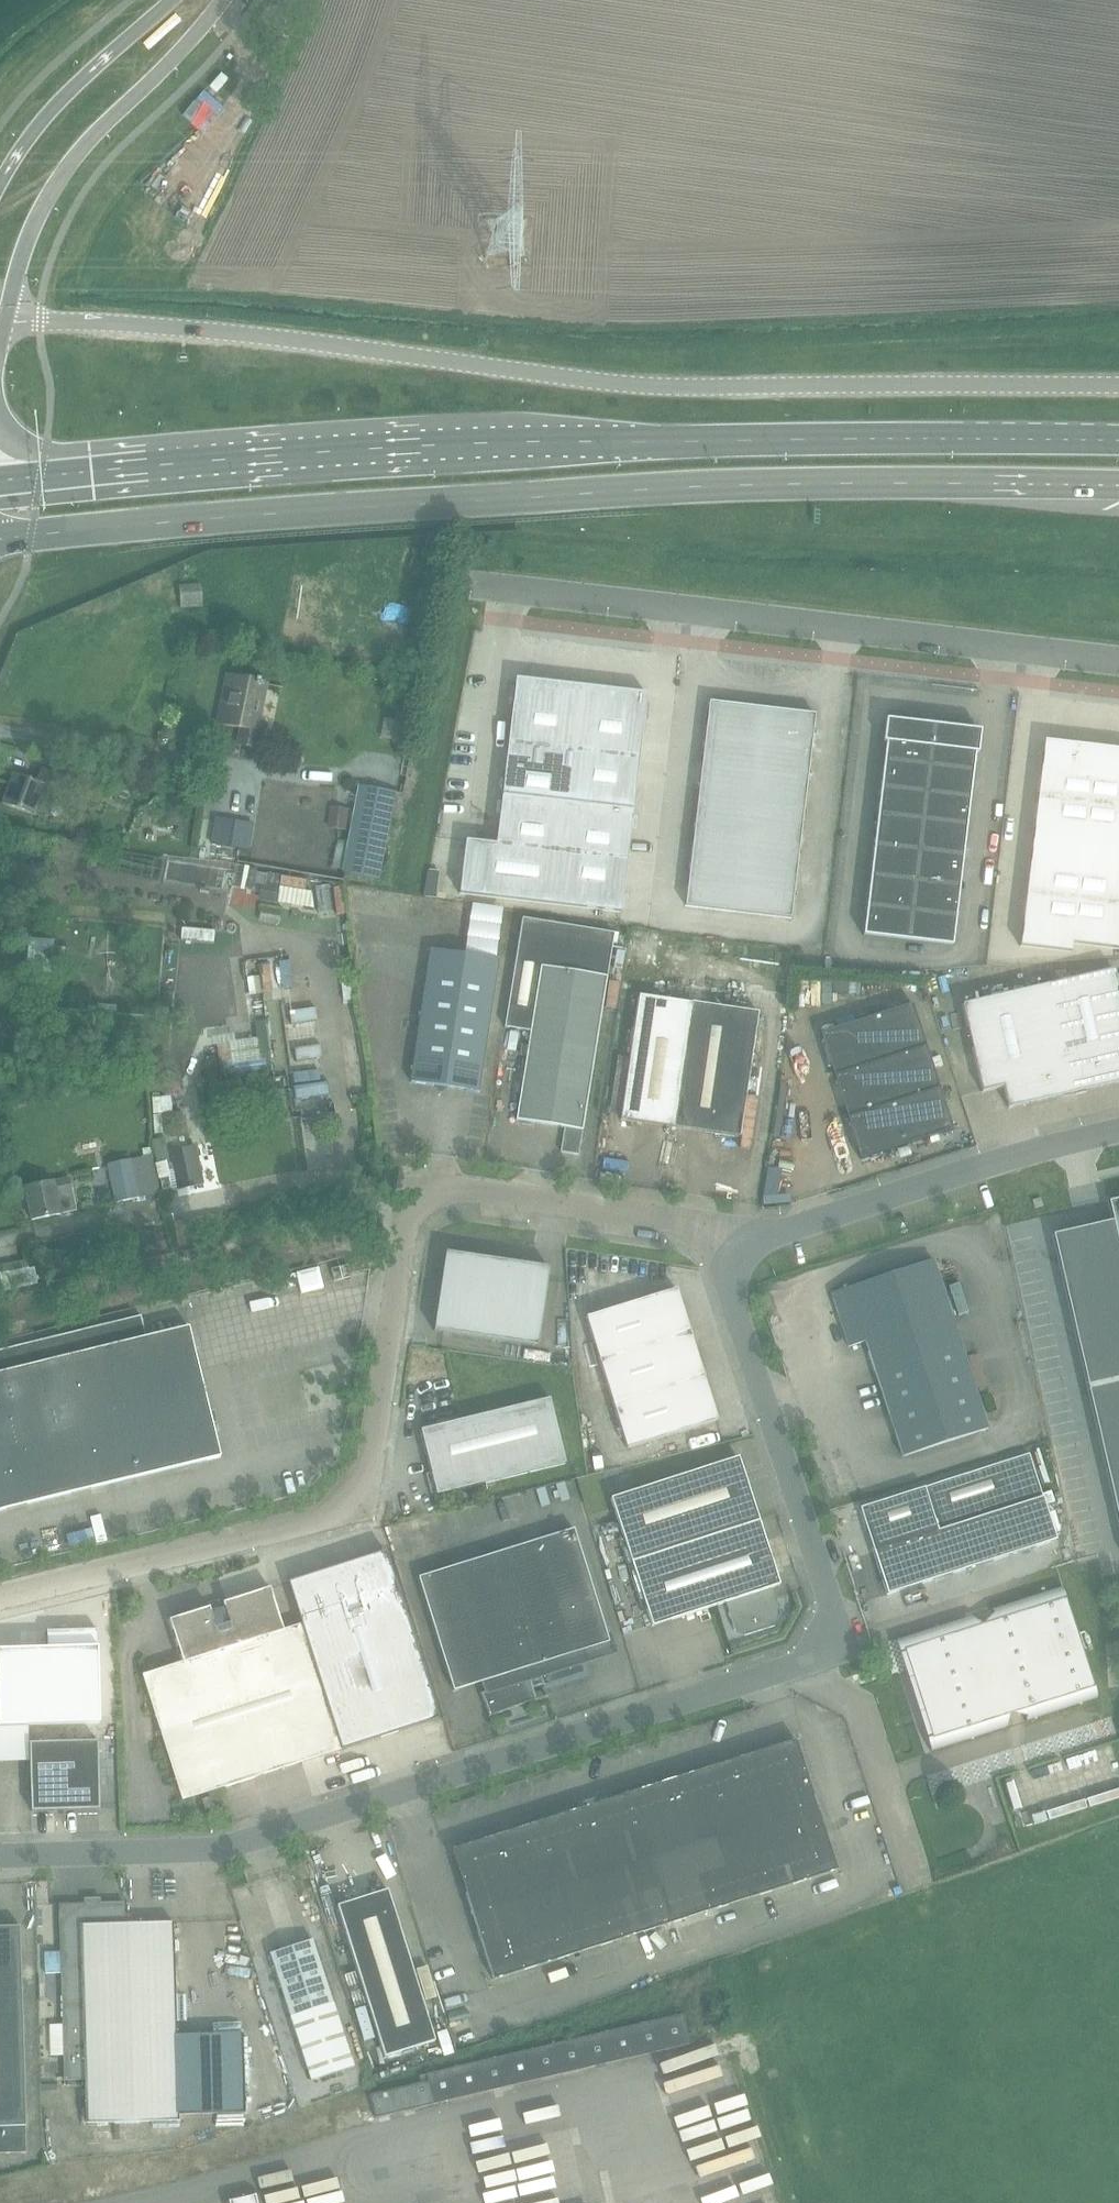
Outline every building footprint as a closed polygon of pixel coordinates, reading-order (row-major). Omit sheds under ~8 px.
[(196,576),(196,597),(215,597),(216,577),(196,576)] [(246,746),(261,750),(267,725),(259,723),(267,685),(231,678),(225,709),(221,709),(218,725),(249,731),(246,746)] [(466,841),(460,895),(622,913),(622,909),(624,896),(631,830),(633,817),(634,809),(635,795),(644,721),(646,703),(647,695),(516,680),(515,687),(513,706),(504,780),(503,793),(502,802),(500,815),(497,845),(466,841)] [(763,709),(710,703),(705,744),(700,784),(695,825),(691,866),(686,906),(739,913),(791,919),(796,878),(801,837),(806,797),(810,756),(815,715),(763,709)] [(863,936),(953,947),(978,734),(889,723),(863,936)] [(1021,947),(1071,953),(1073,944),(1118,950),(1118,750),(1050,742),(1045,742),(1021,947)] [(37,783),(34,782),(13,775),(3,805),(36,817),(45,791),(71,801),(77,785),(92,791),(93,788),(107,794),(114,774),(84,763),(77,782),(41,769),(37,783)] [(343,873),(380,880),(397,792),(360,785),(343,873)] [(332,826),(346,828),(349,809),(335,807),(332,826)] [(217,819),(213,845),(248,851),(252,825),(217,819)] [(331,896),(332,874),(298,872),(296,894),(331,896)] [(366,903),(365,878),(352,878),(353,903),(366,903)] [(279,912),(296,914),(297,901),(280,899),(279,912)] [(531,1033),(520,1099),(516,1121),(565,1128),(561,1153),(579,1156),(614,935),(522,920),(505,1028),(531,1033)] [(411,1083),(448,1089),(478,1093),(498,960),(431,950),(411,1083)] [(289,963),(279,965),(282,989),(292,988),(289,963)] [(268,966),(258,967),(261,992),(272,990),(268,966)] [(1114,971),(1049,986),(1074,1094),(1118,1084),(1118,994),(1114,971)] [(1074,1094),(1049,986),(962,1006),(982,1093),(1004,1088),(1009,1109),(1074,1094)] [(639,996),(624,1099),(621,1121),(740,1138),(758,1013),(639,996)] [(913,1005),(835,1030),(820,1034),(860,1160),(953,1131),(913,1005)] [(316,1009),(292,1012),(293,1022),(317,1019),(316,1009)] [(235,1035),(212,1037),(213,1047),(217,1046),(219,1065),(228,1064),(229,1075),(266,1071),(265,1066),(272,1066),(267,1021),(256,1023),(260,1060),(233,1064),(230,1045),(236,1044),(235,1035)] [(321,1047),(296,1050),(298,1060),(322,1057),(321,1047)] [(327,1096),(302,1099),(305,1120),(335,1116),(333,1105),(329,1105),(327,1096)] [(177,1191),(203,1185),(195,1147),(169,1152),(177,1191)] [(151,1154),(107,1165),(116,1203),(160,1193),(158,1184),(153,1163),(151,1154)] [(54,1182),(46,1184),(25,1189),(31,1221),(61,1215),(76,1211),(69,1180),(54,1183),(54,1182)] [(1109,1203),(1118,1248),(1118,1200),(1109,1203)] [(356,1233),(368,1235),(370,1223),(358,1221),(356,1233)] [(549,1268),(446,1253),(434,1331),(538,1347),(549,1268)] [(988,1430),(933,1261),(853,1287),(832,1294),(849,1348),(866,1342),(903,1457),(988,1430)] [(1062,1274),(1118,1523),(1118,1261),(1062,1274)] [(331,1270),(334,1281),(350,1277),(347,1266),(331,1270)] [(676,1290),(586,1318),(600,1362),(690,1334),(676,1290)] [(221,1458),(189,1328),(146,1338),(141,1317),(0,1351),(0,1512),(221,1458)] [(704,1378),(690,1334),(600,1362),(613,1406),(704,1378)] [(717,1421),(704,1378),(613,1406),(627,1449),(717,1421)] [(550,1399),(421,1431),(437,1496),(566,1464),(550,1399)] [(860,1509),(874,1553),(887,1595),(1056,1541),(1029,1455),(860,1509)] [(611,1499),(652,1627),(725,1603),(734,1631),(745,1637),(774,1627),(780,1616),(771,1589),(780,1586),(738,1458),(611,1499)] [(488,1717),(489,1718),(520,1706),(548,1697),(547,1696),(536,1699),(533,1689),(543,1686),(544,1687),(586,1674),(580,1656),(576,1658),(575,1654),(609,1643),(574,1530),(419,1578),(454,1692),(485,1682),(489,1691),(482,1694),(482,1693),(480,1693),(490,1716),(488,1717)] [(385,1552),(288,1583),(301,1625),(341,1751),(439,1720),(385,1552)] [(901,1640),(936,1750),(1098,1699),(1063,1588),(901,1640)] [(142,1676),(182,1801),(341,1751),(301,1625),(283,1631),(270,1589),(223,1604),(224,1608),(211,1612),(210,1608),(169,1621),(183,1663),(142,1676)] [(101,1723),(98,1630),(73,1631),(62,1631),(60,1631),(59,1631),(58,1631),(57,1631),(47,1631),(48,1649),(0,1650),(0,1726),(101,1723)] [(1091,1738),(1112,1733),(1109,1720),(1088,1725),(1091,1738)] [(452,1850),(493,1980),(837,1871),(796,1741),(452,1850)] [(30,1744),(32,1812),(99,1810),(98,1742),(30,1744)] [(338,1906),(384,2057),(435,2042),(388,1891),(338,1906)] [(61,1952),(45,1953),(46,1974),(61,1973),(63,2027),(64,2057),(64,2080),(85,2080),(87,2124),(179,2121),(179,2115),(246,2113),(244,2034),(177,2035),(174,1945),(173,1923),(125,1924),(124,1903),(120,1903),(59,1904),(60,1926),(61,1952)] [(26,2153),(26,2126),(21,1949),(20,1927),(0,1927),(0,2154),(26,2153)] [(311,2082),(354,2068),(312,1941),(270,1954),(311,2082)] [(691,2044),(684,2014),(420,2076),(422,2083),(370,2095),(376,2118),(691,2044)]
